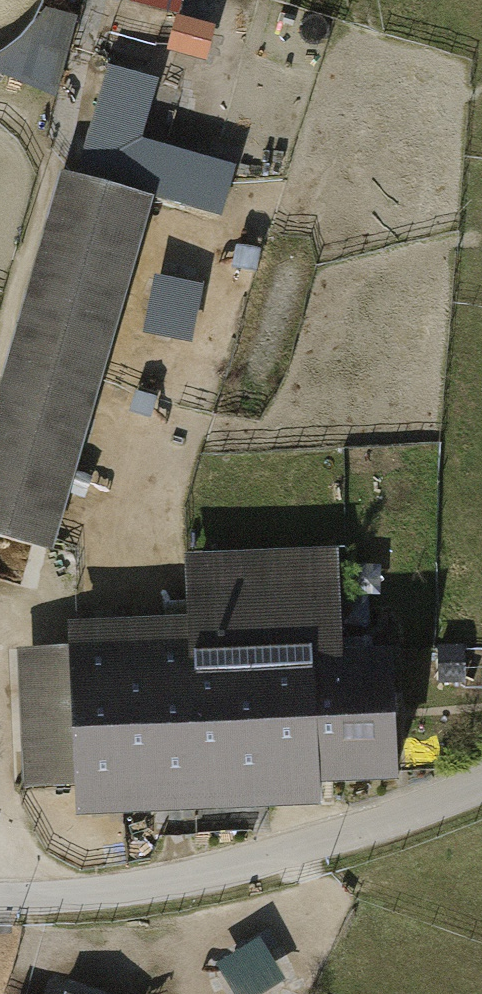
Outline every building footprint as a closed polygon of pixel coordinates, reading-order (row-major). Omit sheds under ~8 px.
[(137,0),(113,0),(102,32),(136,44),(150,5),(137,0)] [(73,21),(36,12),(29,25),(20,36),(3,49),(0,51),(0,66),(55,91),(73,21)] [(157,83),(107,69),(76,175),(151,196),(219,215),(234,164),(142,138),(157,83)] [(51,550),(151,196),(76,175),(60,171),(0,381),(0,535),(51,550)] [(147,320),(196,329),(207,272),(158,263),(147,320)] [(186,555),(188,590),(337,584),(335,549),(186,555)] [(339,652),(337,584),(188,590),(189,617),(190,641),(191,674),(311,669),(340,668),(339,652)] [(279,809),(317,808),(311,669),(191,674),(190,641),(189,617),(68,622),(69,646),(75,785),(75,797),(76,817),(279,809)] [(23,787),(75,785),(69,646),(17,648),(23,787)] [(340,668),(311,669),(316,785),(396,781),(391,650),(339,652),(340,668)] [(468,651),(434,650),(434,682),(467,683),(468,651)]
